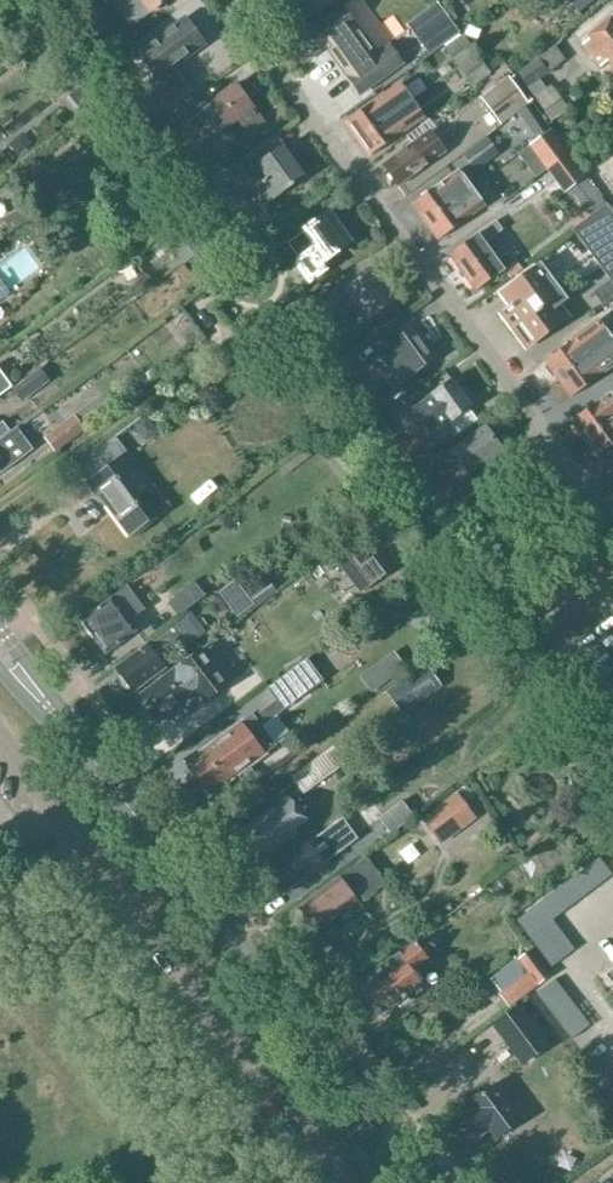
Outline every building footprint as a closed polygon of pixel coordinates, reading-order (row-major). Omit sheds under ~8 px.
[(132,26),(146,16),(145,15),(149,12),(150,13),(167,0),(113,0),(132,26)] [(371,88),(373,86),(404,62),(390,43),(374,56),(352,28),(355,25),(340,5),(289,44),(303,63),(336,37),(359,67),(356,70),(371,88)] [(431,53),(457,33),(444,16),(418,35),(431,53)] [(150,36),(133,48),(137,54),(148,68),(161,86),(152,92),(166,111),(192,93),(177,73),(173,67),(205,43),(187,18),(154,42),(150,36)] [(588,36),(591,39),(584,44),(593,56),(601,50),(612,66),(612,21),(611,18),(588,36)] [(470,24),(465,35),(476,41),(481,30),(470,24)] [(446,48),(456,63),(474,51),(464,36),(446,48)] [(126,48),(103,66),(130,103),(154,86),(126,48)] [(490,73),(474,51),(456,63),(472,86),(490,73)] [(501,124),(527,104),(508,78),(482,98),(501,124)] [(399,84),(345,123),(369,157),(411,127),(424,118),(411,101),(399,84)] [(264,123),(236,85),(198,113),(206,124),(217,116),(226,129),(237,121),(248,136),(264,123)] [(171,146),(192,130),(180,112),(158,128),(171,146)] [(530,146),(547,170),(568,154),(551,131),(530,146)] [(427,132),(410,145),(410,144),(382,165),(398,187),(443,154),(427,132)] [(475,171),(499,153),(487,138),(464,156),(475,171)] [(249,190),(253,187),(267,205),(303,177),(282,148),(264,162),(258,154),(235,171),(249,190)] [(585,177),(568,154),(547,170),(564,192),(585,177)] [(452,176),(412,204),(425,223),(453,202),(457,199),(473,187),(460,170),(452,176)] [(223,179),(213,186),(223,199),(232,192),(223,179)] [(453,202),(425,223),(438,241),(478,212),(486,206),(473,187),(457,199),(453,202)] [(574,231),(611,281),(585,300),(596,315),(612,303),(612,215),(607,207),(574,231)] [(305,232),(289,244),(299,258),(294,262),(309,283),(333,265),(329,260),(352,243),(329,211),(303,230),(305,232)] [(496,221),(449,255),(462,273),(491,253),(483,243),(502,229),(496,221)] [(497,262),(491,253),(462,273),(475,291),(503,272),(509,280),(521,271),(509,254),(497,262)] [(516,310),(506,318),(528,347),(567,319),(554,301),(564,294),(542,264),(503,293),(516,310)] [(395,302),(372,270),(345,290),(346,291),(331,302),(343,319),(359,307),(369,321),(395,302)] [(322,320),(305,297),(281,315),(298,338),(322,320)] [(586,357),(608,340),(594,322),(572,340),(573,340),(544,362),(558,380),(587,358),(586,357)] [(436,358),(413,327),(393,342),(394,344),(380,354),(407,391),(422,380),(417,372),(436,358)] [(587,358),(558,380),(571,398),(612,366),(612,345),(610,341),(587,358)] [(339,383),(362,366),(353,353),(329,370),(339,383)] [(12,386),(0,370),(0,395),(12,386)] [(39,370),(13,390),(22,402),(48,382),(39,370)] [(433,395),(413,409),(429,432),(419,439),(418,437),(389,458),(399,473),(428,453),(427,450),(451,434),(444,424),(450,420),(452,421),(471,408),(470,406),(474,403),(465,390),(461,393),(451,380),(432,394),(433,395)] [(571,421),(584,439),(612,418),(607,409),(612,405),(612,394),(611,391),(571,421)] [(584,439),(598,457),(612,446),(612,418),(584,439)] [(77,419),(48,441),(57,455),(87,433),(77,419)] [(9,430),(3,422),(0,424),(0,437),(9,430)] [(32,448),(15,426),(0,438),(0,473),(32,448)] [(469,474),(503,451),(485,427),(439,460),(451,476),(464,466),(469,474)] [(106,505),(130,537),(169,508),(114,436),(75,466),(105,507),(106,505)] [(449,486),(428,501),(438,514),(458,499),(449,486)] [(363,542),(337,561),(361,593),(387,573),(363,542)] [(232,580),(210,596),(222,612),(243,596),(232,580)] [(275,592),(267,580),(249,593),(257,605),(275,592)] [(134,616),(162,596),(152,581),(117,607),(111,598),(80,622),(105,654),(135,633),(121,614),(128,610),(134,616)] [(179,621),(191,612),(205,602),(194,586),(168,606),(179,621)] [(168,629),(115,669),(133,692),(169,665),(161,654),(179,641),(184,648),(205,632),(191,612),(179,621),(168,629)] [(221,676),(202,649),(174,670),(137,698),(154,721),(191,693),(188,689),(193,685),(205,701),(215,693),(228,684),(221,676)] [(395,652),(381,662),(392,678),(406,667),(395,652)] [(306,659),(267,688),(283,710),(322,680),(306,659)] [(402,714),(440,686),(426,667),(389,695),(402,714)] [(205,758),(190,769),(210,795),(241,772),(247,780),(255,774),(249,766),(275,746),(260,725),(266,720),(260,712),(253,717),(252,715),(241,723),(241,722),(201,752),(205,758)] [(333,747),(293,776),(303,791),(343,761),(333,747)] [(237,833),(259,862),(295,835),(291,830),(306,819),(288,795),(237,833)] [(455,795),(424,819),(442,843),(473,819),(455,795)] [(402,802),(380,819),(390,834),(413,817),(402,802)] [(319,834),(267,872),(283,894),(320,867),(358,840),(342,818),(319,834)] [(382,884),(372,871),(363,859),(299,908),(304,914),(302,920),(308,928),(315,927),(317,929),(357,900),(353,895),(357,892),(362,899),(382,884)] [(599,859),(516,921),(551,968),(574,951),(552,921),(612,876),(599,859)] [(382,1012),(420,983),(406,964),(422,952),(414,941),(390,959),(394,964),(391,967),(389,965),(373,977),(375,980),(364,988),(382,1012)] [(524,983),(503,999),(511,1010),(551,979),(533,955),(521,964),(524,968),(524,983)] [(605,973),(612,984),(612,967),(605,973)] [(518,1007),(493,1026),(522,1065),(547,1045),(518,1007)] [(495,1138),(522,1118),(495,1083),(468,1103),(473,1109),(454,1123),(469,1144),(489,1129),(495,1138)]
